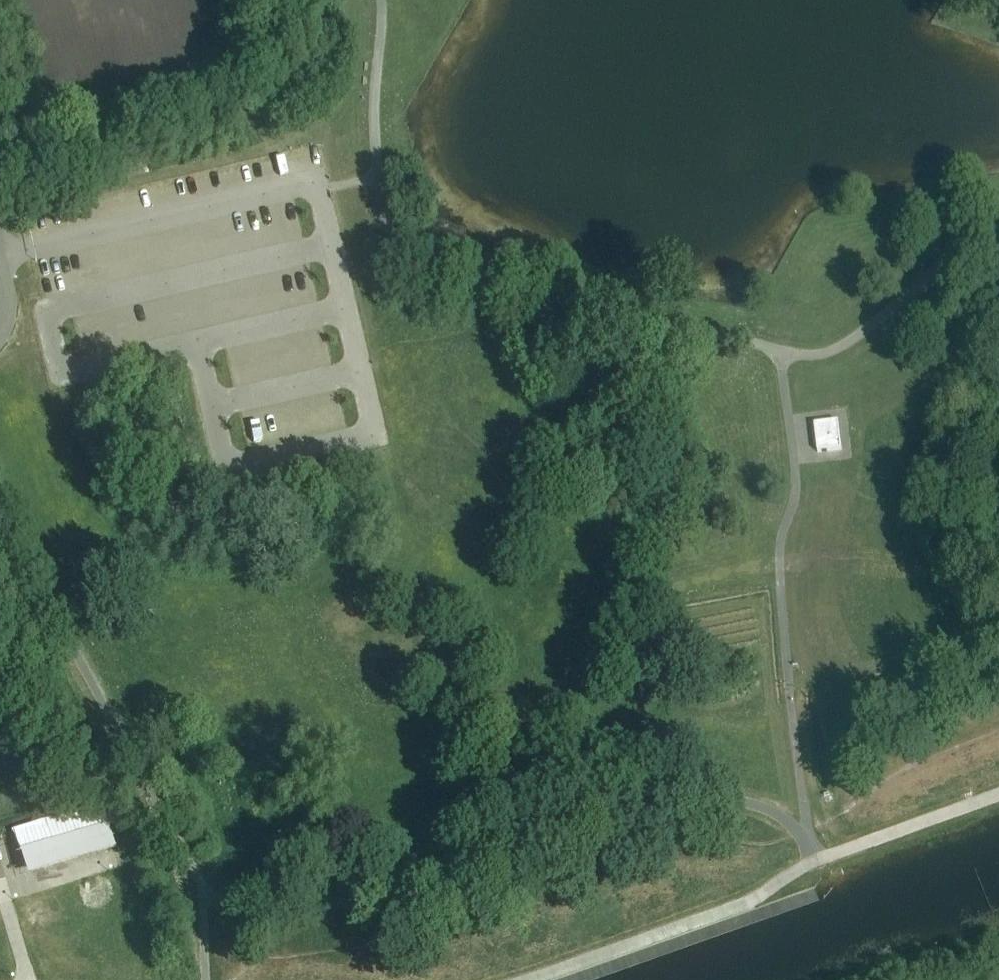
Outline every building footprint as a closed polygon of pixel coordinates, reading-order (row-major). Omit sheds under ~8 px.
[(837,420),(813,422),(817,453),(841,450),(837,420)]
